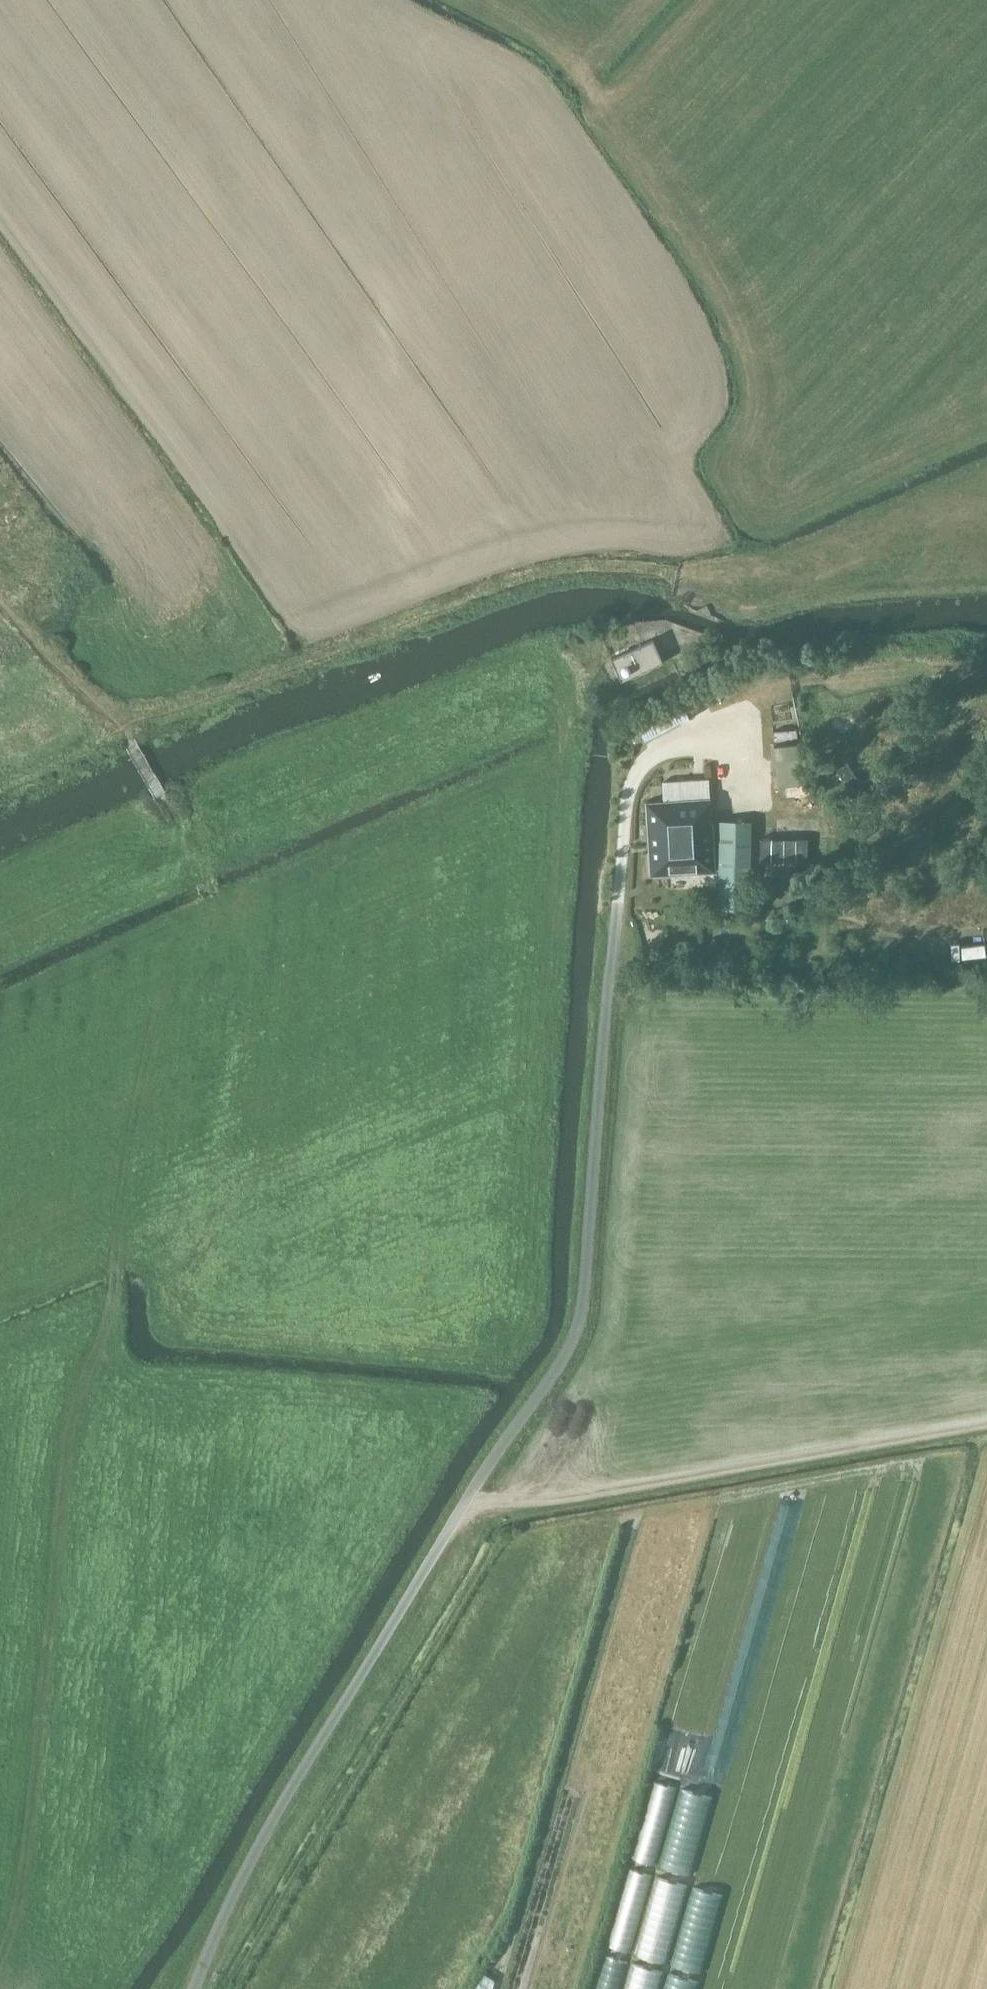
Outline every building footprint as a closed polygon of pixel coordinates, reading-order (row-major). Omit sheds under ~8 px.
[(613,660),(623,681),(663,663),(654,642),(613,660)] [(653,875),(663,875),(663,893),(683,892),(683,874),(716,872),(714,824),(712,825),(711,801),(710,801),(708,781),(674,783),(663,783),(664,804),(649,805),(653,875)] [(718,907),(750,908),(753,823),(721,823),(718,907)] [(808,840),(760,840),(760,864),(772,864),(772,876),(796,876),(796,864),(808,864),(808,840)]
